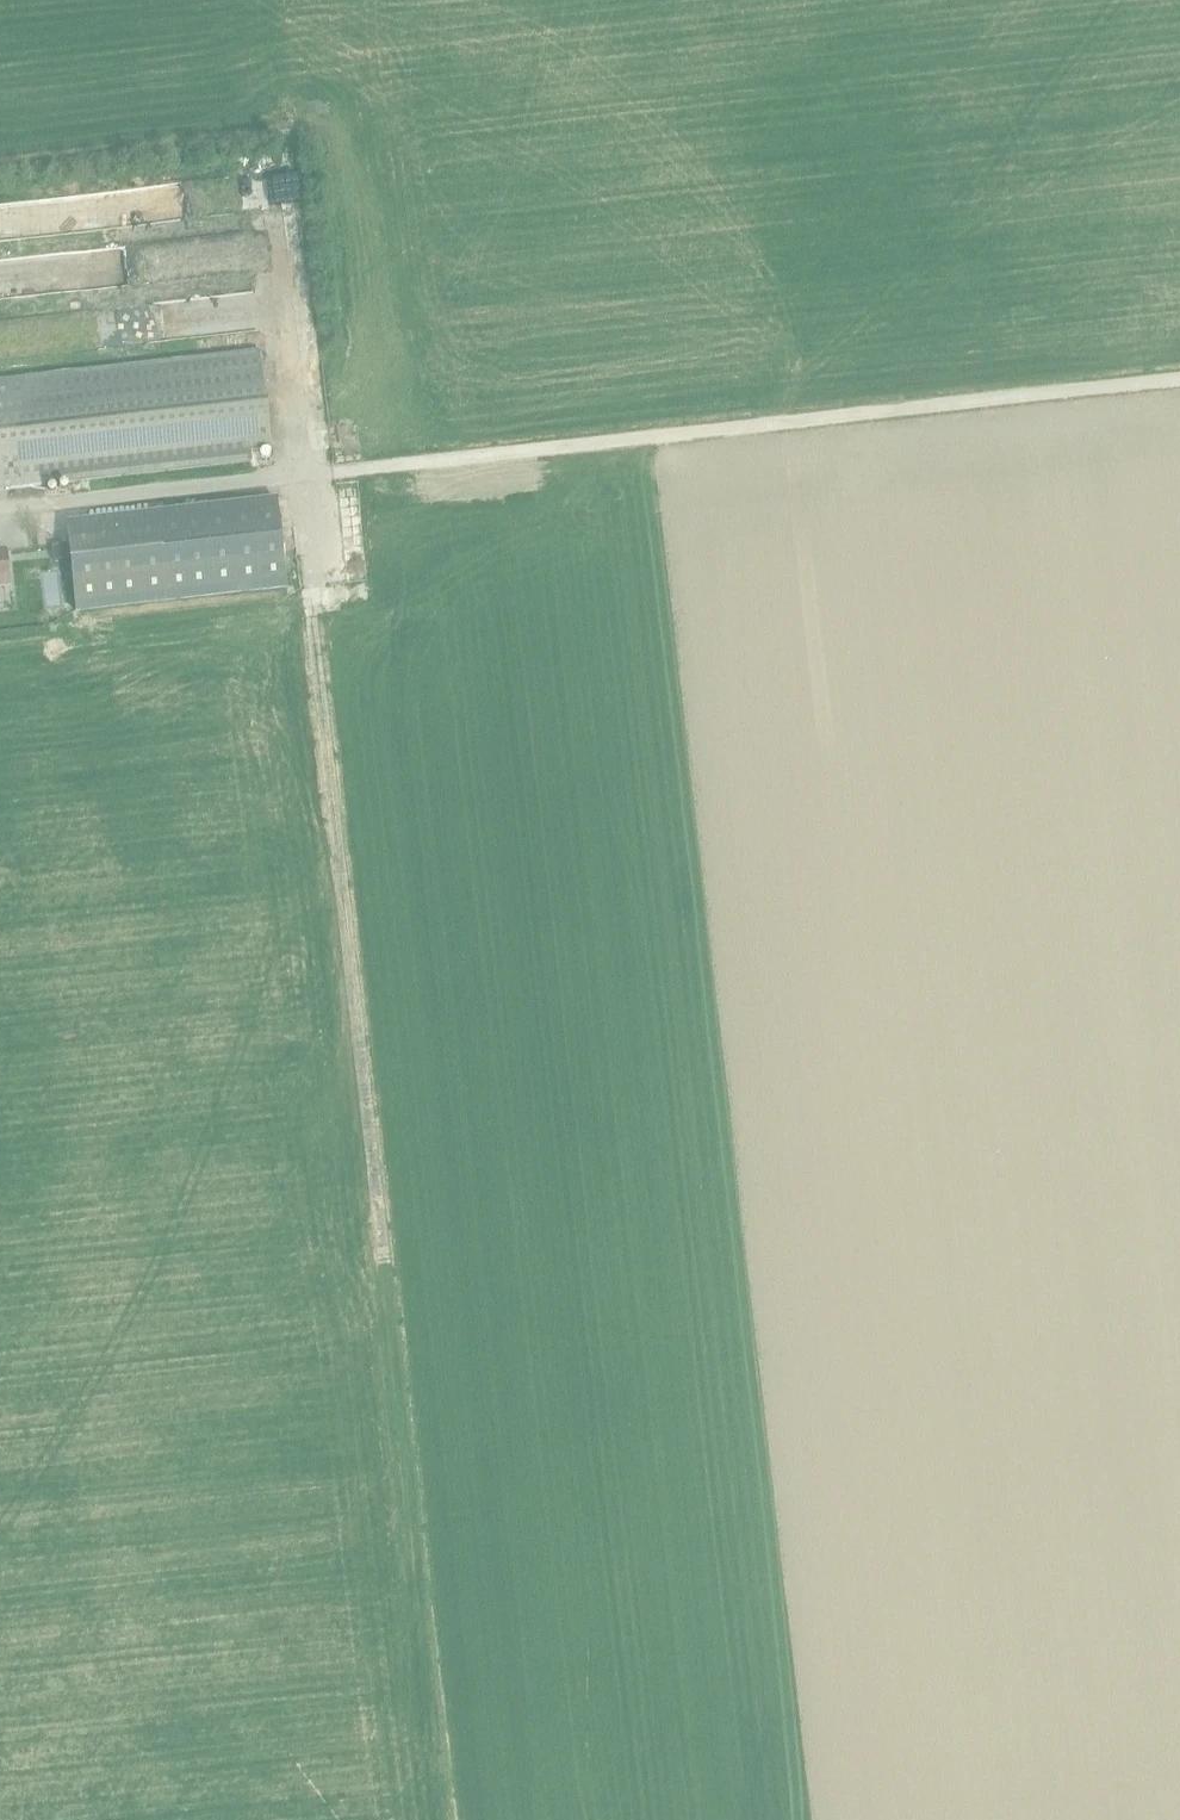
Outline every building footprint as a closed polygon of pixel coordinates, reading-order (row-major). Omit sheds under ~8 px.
[(249,450),(270,448),(259,351),(0,380),(0,490),(251,461),(249,450)] [(276,498),(65,522),(75,613),(286,589),(276,498)] [(9,586),(5,551),(0,551),(0,587),(9,586)] [(63,617),(53,618),(53,627),(63,627),(63,617)]
